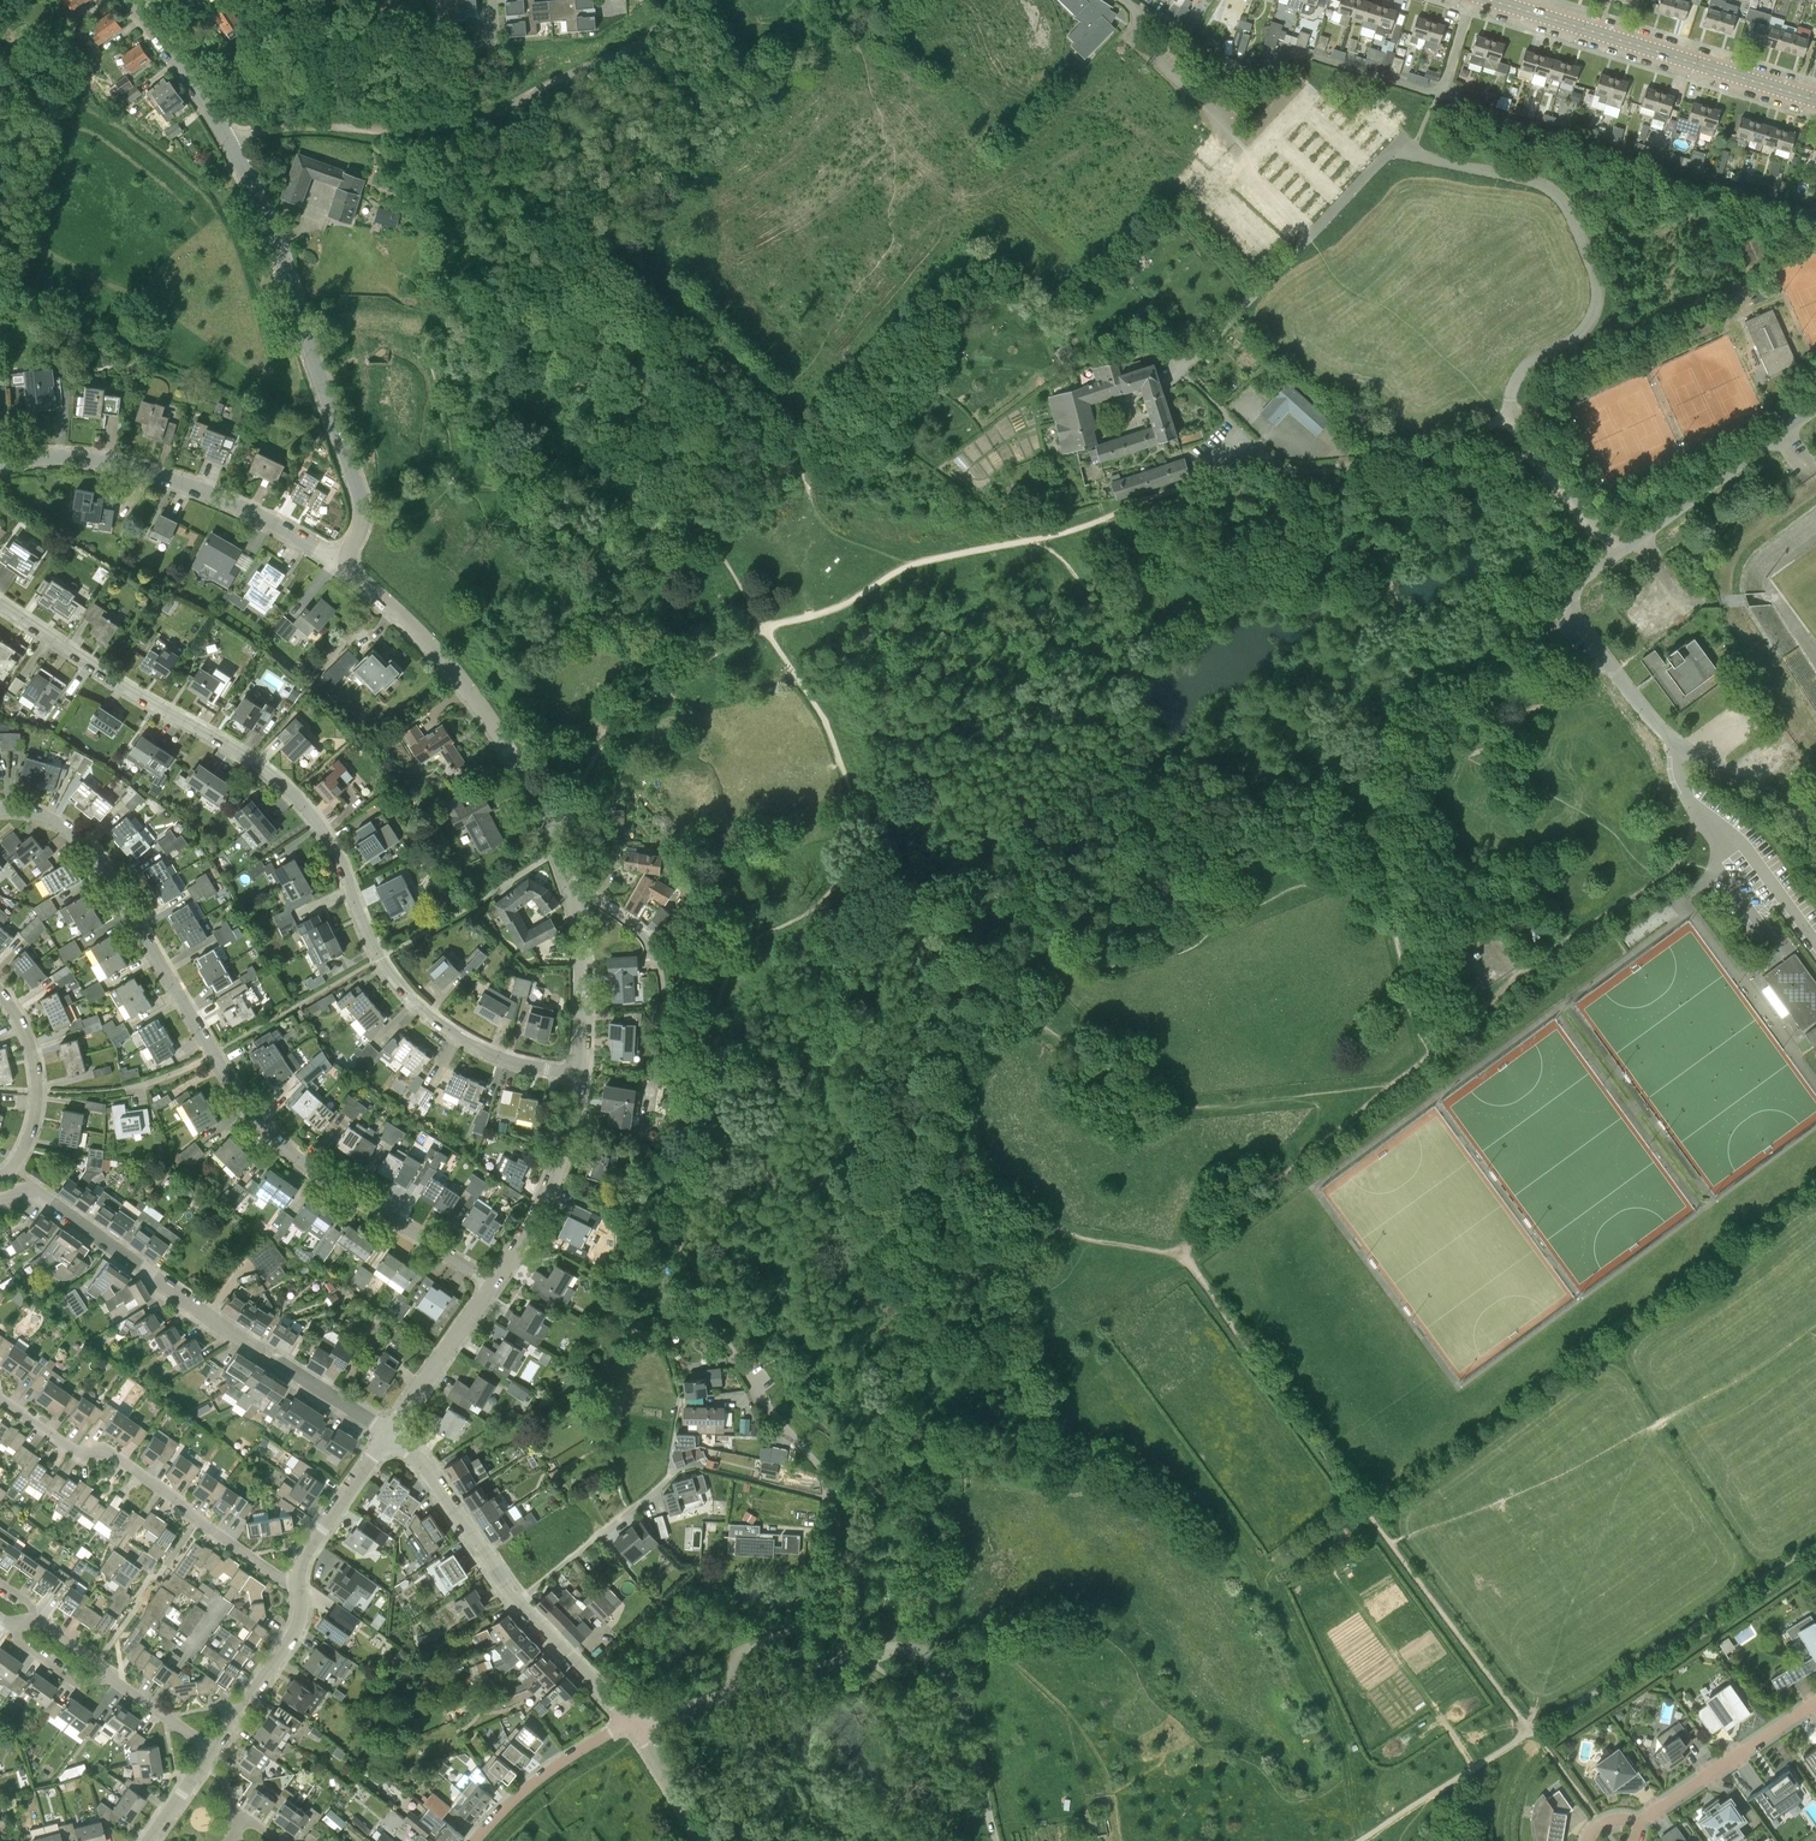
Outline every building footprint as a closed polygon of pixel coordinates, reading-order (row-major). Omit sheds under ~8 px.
[(88,0),(72,0),(70,2),(75,9),(88,0)] [(434,11),(449,9),(450,21),(466,19),(466,12),(466,10),(477,9),(476,0),(433,0),(434,11)] [(518,1),(506,2),(507,15),(519,14),(551,11),(550,0),(535,2),(535,0),(518,0),(518,1)] [(550,0),(551,11),(551,12),(583,9),(594,8),(594,0),(554,0),(550,0)] [(1075,16),(1074,18),(1082,22),(1068,37),(1074,43),(1072,46),(1085,59),(1115,28),(1111,24),(1117,13),(1110,9),(1112,6),(1102,0),(1059,0),(1075,16)] [(1186,0),(1178,0),(1177,2),(1174,0),(1165,14),(1174,19),(1186,0)] [(1190,0),(1186,0),(1174,19),(1181,24),(1190,10),(1188,8),(1192,2),(1190,0)] [(1300,8),(1302,1),(1303,0),(1289,0),(1287,5),(1300,8)] [(1300,8),(1299,12),(1309,15),(1315,12),(1319,0),(1303,0),(1302,1),(1300,8)] [(1351,16),(1355,0),(1340,0),(1337,11),(1343,13),(1340,23),(1348,25),(1351,16)] [(1351,16),(1364,20),(1370,3),(1361,0),(1355,0),(1351,16)] [(1675,0),(1660,0),(1657,11),(1671,15),(1675,0)] [(1671,15),(1685,20),(1690,3),(1699,6),(1701,0),(1675,0),(1671,15)] [(1717,30),(1725,2),(1726,1),(1723,0),(1711,0),(1708,8),(1703,25),(1717,30)] [(1725,2),(1717,30),(1731,34),(1736,17),(1735,16),(1738,6),(1725,2)] [(1370,3),(1364,20),(1363,26),(1376,30),(1383,7),(1370,3)] [(231,40),(241,33),(237,26),(242,23),(230,6),(215,16),(231,40)] [(1228,7),(1223,20),(1230,22),(1235,10),(1228,7)] [(1383,7),(1376,30),(1375,33),(1388,37),(1391,28),(1397,11),(1383,7)] [(583,9),(551,12),(552,21),(567,20),(568,32),(596,29),(595,16),(583,17),(583,9)] [(62,27),(77,18),(72,11),(58,21),(62,27)] [(551,11),(519,14),(520,22),(508,23),(509,37),(538,34),(537,23),(552,21),(551,12),(551,11)] [(93,38),(98,45),(122,28),(111,13),(94,25),(100,33),(93,38)] [(1426,39),(1432,22),(1417,17),(1412,35),(1410,42),(1416,43),(1418,37),(1426,39)] [(1237,27),(1244,29),(1246,22),(1239,20),(1237,27)] [(1275,47),(1283,25),(1271,21),(1264,44),(1275,47)] [(1192,35),(1197,27),(1189,22),(1184,30),(1192,35)] [(1246,22),(1244,29),(1250,31),(1252,24),(1246,22)] [(1432,22),(1426,39),(1425,45),(1437,49),(1439,43),(1440,43),(1445,26),(1432,22)] [(1763,44),(1768,27),(1754,22),(1749,40),(1763,44)] [(1776,48),(1782,31),(1768,27),(1763,44),(1776,48)] [(1200,28),(1195,35),(1203,40),(1208,33),(1200,28)] [(1292,36),(1289,43),(1296,45),(1306,48),(1310,34),(1300,31),(1298,38),(1292,36)] [(1790,52),(1795,35),(1782,31),(1776,48),(1790,52)] [(59,39),(55,34),(47,39),(51,45),(59,39)] [(189,34),(184,38),(193,50),(198,46),(189,34)] [(1289,43),(1292,36),(1286,34),(1283,41),(1289,43)] [(1325,51),(1329,38),(1320,35),(1316,49),(1325,51)] [(1795,35),(1790,52),(1803,56),(1809,39),(1795,35)] [(1482,67),(1483,66),(1491,40),(1477,36),(1469,62),(1482,67)] [(1354,52),(1358,40),(1351,38),(1347,50),(1354,52)] [(1389,73),(1394,56),(1395,53),(1392,52),(1395,43),(1385,39),(1381,51),(1371,47),(1367,59),(1365,67),(1370,69),(1371,68),(1386,73),(1386,72),(1389,73)] [(1491,40),(1483,66),(1496,70),(1497,67),(1498,67),(1505,44),(1491,40)] [(127,46),(121,50),(125,55),(124,56),(134,71),(151,60),(140,45),(131,51),(127,46)] [(87,62),(101,52),(97,46),(83,56),(87,62)] [(1338,58),(1340,51),(1334,49),(1331,56),(1338,58)] [(1340,51),(1338,58),(1344,60),(1346,53),(1340,51)] [(1533,72),(1534,72),(1539,55),(1525,51),(1518,75),(1530,79),(1533,72)] [(1539,55),(1534,72),(1547,76),(1552,59),(1539,55)] [(1365,67),(1367,59),(1356,56),(1354,63),(1365,67)] [(1404,60),(1394,56),(1389,73),(1399,76),(1403,62),(1404,60)] [(1552,59),(1547,76),(1561,81),(1566,63),(1552,59)] [(1566,63),(1561,81),(1574,85),(1580,68),(1566,63)] [(891,81),(893,74),(887,72),(884,79),(891,81)] [(1413,81),(1415,74),(1409,72),(1407,80),(1413,81)] [(1415,74),(1413,81),(1426,86),(1429,78),(1415,74)] [(1607,103),(1614,78),(1600,74),(1594,94),(1599,95),(1598,100),(1607,103)] [(127,77),(118,83),(118,84),(123,92),(133,86),(127,77)] [(1614,78),(1607,103),(1606,104),(1620,108),(1623,100),(1628,83),(1614,78)] [(157,107),(177,93),(170,83),(168,85),(165,80),(147,93),(157,107)] [(114,98),(123,92),(118,84),(109,90),(114,98)] [(122,102),(127,98),(139,89),(137,86),(125,94),(125,95),(120,98),(122,102)] [(1641,106),(1655,110),(1661,93),(1646,88),(1641,106)] [(139,89),(127,98),(130,102),(142,93),(139,89)] [(1472,100),(1474,93),(1460,89),(1458,96),(1472,100)] [(1581,93),(1572,91),(1569,100),(1578,103),(1581,93)] [(162,112),(168,121),(175,116),(175,115),(184,107),(180,102),(182,101),(177,93),(157,107),(161,113),(162,112)] [(1474,93),(1472,100),(1478,102),(1481,95),(1474,93)] [(1661,93),(1655,110),(1653,117),(1667,121),(1674,97),(1661,93)] [(1485,104),(1495,107),(1498,99),(1488,96),(1485,104)] [(1511,100),(1500,97),(1497,107),(1508,111),(1511,100)] [(1699,131),(1707,107),(1693,103),(1687,120),(1678,117),(1674,129),(1698,136),(1699,131)] [(1515,113),(1521,115),(1523,108),(1517,106),(1515,113)] [(1707,107),(1699,131),(1713,135),(1720,111),(1707,107)] [(1523,108),(1521,115),(1527,117),(1529,110),(1523,108)] [(1541,121),(1548,123),(1550,116),(1543,114),(1541,121)] [(1550,116),(1548,123),(1553,125),(1556,118),(1550,116)] [(1736,135),(1749,139),(1755,122),(1741,118),(1736,135)] [(1755,122),(1749,139),(1763,143),(1768,126),(1755,122)] [(171,139),(183,130),(178,123),(166,131),(171,139)] [(1645,140),(1649,126),(1643,124),(1639,138),(1645,140)] [(1619,145),(1623,133),(1624,129),(1614,126),(1613,130),(1609,142),(1619,145)] [(1768,126),(1763,143),(1776,148),(1782,130),(1768,126)] [(1590,136),(1596,138),(1598,131),(1592,129),(1590,136)] [(1782,130),(1776,148),(1790,152),(1795,134),(1782,130)] [(1598,131),(1596,138),(1602,140),(1604,133),(1598,131)] [(1636,150),(1642,152),(1644,145),(1638,143),(1636,150)] [(1644,145),(1642,152),(1648,154),(1650,147),(1644,145)] [(1720,172),(1728,151),(1724,150),(1716,171),(1720,172)] [(1690,159),(1688,167),(1694,168),(1695,164),(1702,166),(1705,155),(1695,152),(1693,160),(1690,159)] [(330,215),(351,222),(366,177),(298,154),(282,198),(300,204),(311,175),(340,186),(330,215)] [(194,162),(204,167),(208,160),(198,155),(194,162)] [(1790,164),(1795,166),(1798,158),(1793,156),(1790,164)] [(1688,167),(1690,159),(1684,158),(1682,165),(1688,167)] [(1778,175),(1781,162),(1772,161),(1768,175),(1778,175)] [(1736,182),(1739,174),(1733,173),(1730,180),(1736,182)] [(1739,174),(1736,182),(1742,183),(1745,176),(1739,174)] [(1763,190),(1765,183),(1759,181),(1757,188),(1763,190)] [(1765,183),(1763,190),(1769,192),(1771,185),(1765,183)] [(381,207),(376,221),(397,228),(401,215),(381,207)] [(1754,304),(1780,293),(1778,288),(1751,299),(1754,304)] [(472,308),(483,304),(481,296),(470,300),(472,308)] [(1772,309),(1745,321),(1769,377),(1797,364),(1772,309)] [(1056,353),(1066,368),(1080,359),(1070,344),(1056,353)] [(594,362),(582,366),(584,372),(596,368),(594,362)] [(1096,445),(1101,461),(1177,436),(1159,381),(1154,364),(1120,376),(1116,363),(1094,370),(1097,383),(1048,399),(1054,421),(1065,455),(1096,445)] [(56,408),(52,369),(26,371),(29,406),(41,405),(41,409),(56,408)] [(1329,421),(1288,384),(1262,413),(1275,425),(1289,409),(1317,435),(1329,421)] [(10,404),(8,385),(0,387),(0,407),(10,404)] [(119,415),(122,397),(105,395),(105,389),(86,387),(83,416),(101,419),(102,413),(119,415)] [(155,405),(143,402),(137,421),(149,424),(146,435),(172,443),(177,424),(169,421),(170,417),(163,415),(166,406),(156,403),(155,405)] [(211,426),(196,420),(190,438),(202,442),(201,446),(213,451),(210,460),(223,465),(228,452),(222,449),(227,435),(209,429),(211,426)] [(1203,433),(1184,439),(1185,443),(1204,436),(1203,433)] [(286,466),(259,453),(250,471),(277,484),(286,466)] [(1112,483),(1117,498),(1189,474),(1184,459),(1112,483)] [(292,496),(291,497),(305,505),(306,504),(316,510),(325,494),(315,488),(319,482),(320,480),(306,472),(305,474),(300,472),(298,476),(302,478),(299,484),(292,496)] [(77,489),(74,508),(84,510),(82,520),(100,522),(99,529),(109,531),(114,505),(103,503),(104,498),(99,497),(98,502),(94,501),(95,492),(77,489)] [(178,523),(161,515),(150,539),(157,542),(160,537),(169,542),(178,523)] [(233,564),(241,551),(212,534),(197,559),(220,572),(215,580),(229,587),(240,568),(233,564)] [(40,557),(21,545),(23,543),(16,539),(10,548),(6,546),(3,551),(7,553),(4,557),(3,556),(1,560),(7,564),(6,566),(17,573),(13,579),(22,585),(25,579),(35,565),(37,563),(36,562),(40,557)] [(1683,551),(1677,555),(1682,561),(1688,557),(1683,551)] [(253,585),(245,597),(251,601),(254,598),(270,609),(281,592),(276,589),(286,575),(268,563),(261,573),(257,570),(249,583),(253,585)] [(44,579),(36,591),(43,596),(38,602),(55,613),(57,610),(69,619),(73,613),(75,610),(82,614),(85,610),(71,602),(73,599),(76,595),(53,580),(51,584),(44,579)] [(170,583),(166,580),(162,588),(166,590),(170,583)] [(227,600),(228,599),(232,594),(227,591),(223,597),(227,600)] [(228,599),(238,606),(243,598),(234,591),(228,599)] [(170,597),(167,602),(173,606),(177,601),(170,597)] [(321,630),(337,610),(322,598),(306,617),(302,614),(293,624),(282,615),(272,628),(282,637),(288,630),(292,634),(299,626),(309,635),(316,626),(321,630)] [(108,647),(110,644),(109,643),(120,626),(105,616),(108,612),(95,603),(85,618),(95,625),(90,631),(98,637),(97,639),(108,647)] [(1650,654),(1642,660),(1681,712),(1725,680),(1694,638),(1670,656),(1668,654),(1666,656),(1673,665),(1668,669),(1654,651),(1654,652),(1650,654)] [(0,644),(0,685),(5,688),(9,682),(5,679),(9,672),(10,672),(27,648),(21,644),(17,641),(14,646),(16,647),(15,649),(13,648),(2,640),(0,644)] [(167,675),(179,657),(156,642),(139,667),(150,674),(155,667),(167,675)] [(360,662),(349,649),(322,675),(333,685),(345,673),(347,675),(353,669),(376,693),(384,686),(386,689),(405,671),(392,658),(388,662),(374,648),(360,662)] [(22,694),(36,703),(46,689),(44,688),(53,675),(41,667),(22,694)] [(220,681),(201,669),(189,687),(208,699),(213,691),(220,695),(230,680),(223,675),(220,681)] [(46,689),(36,703),(49,713),(68,685),(53,675),(44,688),(46,689)] [(15,696),(25,683),(17,677),(7,690),(15,696)] [(301,693),(294,688),(288,697),(295,702),(301,693)] [(264,708),(245,697),(233,716),(252,727),(258,719),(265,723),(274,707),(267,703),(264,708)] [(66,698),(61,704),(67,708),(71,702),(66,698)] [(92,722),(87,728),(96,734),(100,728),(112,736),(122,721),(101,707),(92,722)] [(21,710),(16,716),(22,720),(26,715),(21,710)] [(296,718),(278,735),(284,742),(286,743),(282,747),(283,748),(295,760),(304,751),(306,751),(314,759),(321,752),(315,746),(312,743),(300,730),(304,726),(296,718)] [(425,737),(417,725),(404,733),(423,762),(441,750),(455,772),(466,764),(452,742),(453,741),(443,725),(425,737)] [(9,733),(0,733),(0,740),(1,740),(1,751),(9,751),(9,733)] [(20,733),(9,733),(9,751),(17,751),(17,740),(20,740),(20,733)] [(129,753),(126,757),(143,769),(146,764),(159,746),(143,735),(136,744),(135,744),(129,753)] [(175,757),(159,746),(146,764),(159,773),(153,782),(159,786),(167,774),(164,772),(175,757)] [(70,768),(77,771),(85,755),(75,750),(70,760),(73,762),(70,768)] [(85,755),(77,771),(83,774),(89,764),(92,766),(95,760),(85,755)] [(36,784),(43,762),(27,757),(24,766),(20,765),(15,781),(20,782),(21,779),(36,784)] [(329,802),(351,784),(348,781),(353,777),(339,758),(330,766),(334,771),(316,786),(329,802)] [(43,762),(36,784),(58,791),(62,778),(64,779),(67,769),(43,762)] [(203,791),(215,774),(200,764),(195,771),(193,770),(187,779),(180,774),(175,781),(186,788),(190,782),(203,791)] [(215,774),(203,791),(201,794),(220,807),(228,794),(226,792),(230,785),(215,774)] [(84,811),(98,793),(83,781),(72,796),(79,801),(76,804),(84,811)] [(121,799),(127,805),(139,793),(130,784),(126,789),(129,792),(121,799)] [(162,790),(154,785),(148,793),(156,798),(162,790)] [(98,793),(84,811),(92,818),(95,814),(102,820),(113,805),(98,793)] [(139,793),(127,805),(131,810),(139,802),(142,804),(146,800),(139,793)] [(465,809),(458,795),(444,804),(457,828),(466,823),(482,852),(503,840),(487,811),(491,809),(485,798),(465,809)] [(235,815),(248,830),(265,815),(253,800),(235,815)] [(613,825),(625,826),(626,809),(614,809),(613,825)] [(265,815),(248,830),(260,845),(278,830),(265,815)] [(115,838),(122,846),(139,831),(127,817),(113,828),(118,835),(115,838)] [(371,821),(357,830),(358,833),(363,840),(358,843),(357,843),(369,861),(371,860),(374,864),(382,859),(379,854),(399,841),(387,821),(376,828),(371,821)] [(159,842),(163,848),(177,839),(177,838),(171,829),(165,833),(167,836),(159,842)] [(139,831),(122,846),(129,854),(132,851),(138,858),(152,846),(139,831)] [(26,863),(44,849),(33,835),(23,843),(14,832),(2,842),(11,853),(15,849),(26,863)] [(182,834),(177,838),(177,839),(163,848),(167,854),(176,848),(178,850),(189,843),(182,834)] [(626,852),(624,868),(659,872),(669,873),(670,858),(661,857),(661,856),(639,854),(636,853),(636,849),(626,848),(626,852)] [(43,873),(53,865),(48,858),(38,866),(43,873)] [(152,887),(172,876),(162,859),(146,869),(151,876),(147,878),(152,887)] [(294,859),(275,870),(283,885),(303,874),(294,859)] [(77,879),(68,863),(47,874),(48,875),(43,878),(52,893),(65,886),(67,889),(82,881),(80,877),(77,879)] [(253,879),(260,874),(254,865),(247,870),(253,879)] [(21,890),(27,885),(17,872),(15,873),(16,874),(11,878),(21,890)] [(191,895),(212,882),(206,873),(195,879),(197,883),(188,888),(191,895)] [(292,901),(291,906),(292,909),(297,906),(297,907),(310,899),(306,892),(312,889),(303,874),(283,885),(292,901)] [(409,908),(405,901),(413,897),(403,875),(377,888),(389,911),(395,908),(398,913),(409,908)] [(664,895),(668,888),(647,875),(628,908),(637,913),(651,888),(664,895)] [(182,893),(172,876),(152,887),(158,897),(161,894),(166,902),(182,893)] [(559,903),(548,889),(529,879),(496,904),(523,951),(559,932),(551,919),(528,932),(516,910),(533,896),(547,913),(559,903)] [(212,882),(191,895),(195,901),(205,896),(207,899),(218,892),(212,882)] [(69,924),(75,920),(95,909),(86,894),(61,909),(69,924)] [(34,906),(38,913),(54,904),(50,897),(34,906)] [(658,933),(662,929),(673,914),(672,914),(677,907),(671,902),(649,925),(658,933)] [(38,913),(39,915),(42,921),(58,911),(54,904),(38,913)] [(173,923),(178,932),(198,921),(189,904),(173,913),(177,921),(173,923)] [(95,909),(75,920),(84,935),(104,924),(95,909)] [(273,916),(278,926),(294,918),(290,912),(281,916),(280,913),(273,916)] [(43,922),(42,921),(39,915),(20,933),(25,938),(43,922)] [(294,918),(278,926),(283,936),(290,933),(289,930),(297,926),(309,949),(335,936),(328,920),(323,923),(319,915),(297,925),(294,918)] [(198,921),(178,932),(184,941),(187,939),(192,947),(208,937),(198,921)] [(214,933),(218,939),(233,930),(227,921),(222,924),(223,927),(214,933)] [(43,922),(25,938),(30,944),(46,928),(43,922)] [(240,937),(246,935),(243,925),(237,927),(240,937)] [(0,928),(0,949),(2,952),(14,938),(1,927),(0,928)] [(482,931),(479,928),(475,928),(473,931),(473,934),(476,937),(479,937),(482,934),(482,931)] [(233,930),(218,939),(222,946),(231,940),(233,943),(239,940),(233,930)] [(91,947),(100,962),(119,951),(111,936),(91,947)] [(314,964),(322,960),(323,961),(343,951),(335,936),(309,949),(307,950),(314,964)] [(63,956),(79,946),(75,939),(59,949),(63,956)] [(79,946),(63,956),(66,962),(83,953),(79,946)] [(199,968),(204,977),(224,966),(214,949),(199,958),(203,966),(199,968)] [(23,975),(37,963),(26,950),(12,961),(23,975)] [(482,950),(469,964),(476,970),(488,956),(482,950)] [(119,951),(100,962),(108,977),(128,965),(119,951)] [(1797,1035),(1815,1021),(1815,982),(1795,953),(1763,976),(1767,982),(1761,986),(1797,1035)] [(443,988),(460,973),(451,964),(452,963),(445,956),(429,971),(443,988)] [(634,999),(633,974),(637,973),(636,957),(610,958),(611,975),(613,975),(615,1001),(634,999)] [(47,976),(37,963),(23,975),(34,988),(47,976)] [(57,981),(72,971),(68,965),(53,974),(57,981)] [(243,984),(246,982),(258,975),(252,965),(246,969),(248,972),(239,977),(243,984)] [(224,966),(204,977),(210,986),(214,984),(218,991),(234,982),(225,967),(224,966)] [(72,971),(57,981),(61,987),(76,978),(72,971)] [(326,981),(323,975),(314,980),(312,977),(305,980),(311,990),(326,981)] [(519,996),(524,978),(517,976),(512,994),(519,996)] [(118,1007),(124,1003),(143,992),(135,977),(110,992),(118,1007)] [(532,980),(524,978),(519,996),(527,998),(532,980)] [(87,997),(103,988),(99,981),(83,991),(87,997)] [(243,984),(218,999),(219,1000),(225,1010),(224,1010),(233,1026),(248,1018),(249,1020),(257,1015),(253,1008),(260,1004),(261,1003),(252,986),(249,988),(246,982),(243,984)] [(351,991),(337,1002),(342,1008),(347,1005),(358,1018),(374,1004),(363,991),(358,985),(351,991)] [(480,1002),(476,1010),(498,1023),(503,1015),(502,1015),(507,1007),(496,1001),(501,993),(490,987),(486,994),(485,996),(481,1002),(480,1002)] [(103,988),(87,997),(91,1004),(107,994),(103,988)] [(41,999),(49,1015),(73,1003),(69,994),(61,999),(57,992),(41,999)] [(143,992),(124,1003),(132,1018),(152,1007),(143,992)] [(323,1011),(329,1007),(328,1005),(337,1000),(333,993),(317,1002),(321,1008),(323,1011)] [(321,1008),(317,1002),(309,1006),(312,1013),(321,1008)] [(70,1004),(49,1015),(56,1030),(68,1024),(71,1032),(84,1027),(82,1020),(81,1017),(77,1019),(70,1004)] [(374,1004),(358,1018),(369,1032),(365,1035),(371,1041),(386,1025),(382,1021),(386,1018),(374,1004)] [(548,1039),(554,1009),(532,1005),(526,1034),(548,1039)] [(299,1025),(307,1021),(302,1013),(295,1018),(299,1025)] [(84,1027),(101,1021),(99,1018),(98,1014),(84,1019),(82,1020),(84,1027)] [(103,1029),(101,1021),(84,1027),(87,1034),(103,1029)] [(128,1029),(124,1022),(116,1027),(114,1022),(111,1021),(104,1025),(105,1028),(111,1038),(128,1029)] [(139,1030),(149,1046),(169,1035),(163,1026),(160,1028),(155,1021),(139,1030)] [(611,1023),(610,1039),(613,1039),(612,1058),(633,1059),(635,1025),(624,1024),(611,1023)] [(1815,1044),(1815,1026),(1805,1034),(1813,1046),(1815,1044)] [(128,1029),(111,1038),(117,1048),(122,1045),(120,1042),(131,1035),(128,1029)] [(324,1030),(322,1030),(320,1032),(320,1034),(320,1036),(321,1038),(323,1038),(325,1038),(327,1037),(328,1035),(328,1033),(326,1031),(324,1030)] [(258,1048),(250,1054),(253,1058),(255,1056),(265,1070),(284,1057),(274,1042),(277,1040),(271,1033),(270,1031),(254,1042),(258,1048)] [(158,1063),(174,1054),(170,1046),(174,1044),(169,1035),(149,1046),(142,1050),(148,1059),(154,1055),(158,1063)] [(392,1039),(384,1048),(391,1054),(396,1057),(404,1064),(418,1047),(404,1036),(398,1044),(396,1042),(396,1041),(396,1040),(395,1039),(394,1039),(393,1039),(392,1039)] [(65,1060),(83,1055),(79,1039),(61,1043),(65,1060)] [(360,1047),(354,1053),(356,1055),(362,1060),(374,1048),(369,1043),(362,1050),(360,1047)] [(8,1064),(4,1047),(0,1048),(0,1066),(8,1064)] [(432,1058),(418,1047),(404,1064),(418,1075),(432,1058)] [(370,1068),(375,1062),(373,1060),(380,1053),(376,1049),(374,1048),(362,1060),(370,1068)] [(284,1057),(265,1070),(277,1088),(289,1081),(287,1077),(294,1072),(302,1066),(292,1052),(284,1057)] [(310,1062),(302,1069),(307,1074),(320,1062),(313,1054),(308,1059),(310,1062)] [(87,1072),(83,1055),(65,1060),(69,1076),(87,1072)] [(320,1062),(307,1074),(312,1080),(324,1070),(326,1073),(331,1068),(323,1059),(320,1062)] [(0,1066),(0,1083),(12,1080),(8,1064),(0,1066)] [(96,1077),(113,1073),(111,1066),(94,1070),(96,1077)] [(128,1071),(127,1068),(120,1070),(123,1081),(140,1077),(138,1069),(128,1071)] [(461,1098),(470,1079),(454,1071),(445,1090),(446,1091),(443,1098),(457,1105),(461,1098)] [(461,1098),(459,1102),(467,1106),(479,1111),(484,1102),(483,1101),(485,1099),(480,1097),(484,1088),(485,1086),(479,1083),(470,1079),(461,1098)] [(409,1097),(418,1103),(427,1088),(421,1084),(416,1093),(413,1091),(409,1097)] [(606,1085),(603,1109),(611,1110),(609,1123),(630,1126),(635,1127),(639,1123),(639,1118),(637,1114),(632,1113),(633,1111),(636,1090),(606,1085)] [(427,1088),(418,1103),(428,1109),(432,1103),(429,1101),(434,1092),(427,1088)] [(306,1117),(321,1101),(308,1089),(302,1095),(299,1093),(288,1105),(291,1108),(293,1106),(306,1117)] [(191,1117),(210,1106),(201,1092),(192,1097),(188,1091),(176,1098),(180,1104),(182,1103),(191,1117)] [(522,1096),(523,1093),(511,1091),(511,1094),(503,1093),(498,1114),(506,1115),(508,1109),(518,1111),(516,1117),(533,1121),(532,1124),(541,1126),(543,1115),(536,1114),(539,1100),(522,1096)] [(151,1098),(154,1103),(162,1098),(159,1093),(151,1098)] [(156,1110),(172,1101),(169,1094),(162,1098),(154,1103),(152,1104),(156,1110)] [(348,1115),(358,1101),(349,1095),(345,1101),(348,1103),(342,1111),(348,1115)] [(106,1113),(106,1112),(106,1108),(106,1104),(87,1100),(85,1109),(106,1113)] [(335,1113),(321,1101),(306,1117),(322,1132),(332,1122),(329,1120),(335,1113)] [(367,1108),(358,1101),(348,1115),(354,1120),(360,1111),(363,1113),(367,1108)] [(106,1108),(106,1112),(113,1111),(117,1138),(132,1136),(132,1135),(145,1132),(144,1125),(151,1124),(148,1108),(139,1110),(140,1114),(130,1116),(129,1108),(126,1109),(125,1103),(112,1105),(113,1107),(106,1108)] [(210,1106),(191,1117),(199,1132),(218,1121),(210,1106)] [(64,1121),(63,1126),(82,1129),(82,1124),(83,1124),(85,1114),(65,1110),(63,1121),(64,1121)] [(483,1134),(490,1114),(482,1111),(478,1125),(475,1123),(472,1131),(483,1134)] [(387,1141),(396,1126),(387,1120),(383,1126),(386,1128),(381,1137),(387,1141)] [(351,1154),(367,1129),(358,1123),(354,1130),(349,1126),(337,1145),(351,1154)] [(82,1129),(63,1126),(60,1143),(78,1146),(82,1129)] [(369,1126),(367,1129),(351,1154),(365,1163),(378,1145),(370,1140),(376,1131),(369,1126)] [(406,1132),(396,1126),(387,1141),(394,1145),(400,1136),(402,1138),(406,1132)] [(651,1129),(648,1132),(647,1136),(650,1140),(654,1141),(658,1138),(659,1134),(656,1130),(651,1129)] [(215,1152),(227,1164),(242,1148),(231,1136),(215,1152)] [(185,1159),(200,1147),(195,1141),(180,1153),(185,1159)] [(88,1155),(104,1158),(105,1149),(90,1147),(88,1155)] [(205,1153),(200,1147),(185,1159),(190,1165),(205,1153)] [(242,1148),(227,1164),(239,1176),(255,1160),(242,1148)] [(612,1176),(619,1155),(599,1148),(595,1161),(591,1159),(586,1176),(602,1182),(605,1173),(612,1176)] [(390,1151),(379,1171),(393,1179),(404,1159),(407,1154),(398,1149),(395,1154),(390,1151)] [(547,1153),(541,1150),(537,1159),(543,1162),(547,1153)] [(449,1157),(439,1151),(430,1166),(436,1170),(442,1160),(445,1162),(449,1157)] [(178,1164),(184,1159),(178,1152),(172,1157),(178,1164)] [(502,1154),(496,1168),(503,1171),(499,1180),(507,1185),(520,1193),(525,1182),(522,1180),(519,1178),(521,1172),(525,1174),(530,1162),(520,1157),(518,1161),(509,1158),(505,1156),(502,1154)] [(101,1173),(103,1172),(104,1158),(88,1155),(86,1170),(101,1173)] [(419,1169),(404,1159),(393,1179),(408,1188),(419,1169)] [(136,1170),(143,1175),(148,1168),(141,1163),(136,1170)] [(162,1167),(158,1173),(164,1178),(168,1172),(162,1167)] [(250,1192),(242,1201),(244,1203),(251,1196),(257,1200),(260,1196),(268,1202),(270,1199),(274,1194),(284,1179),(281,1177),(276,1173),(271,1169),(260,1184),(260,1185),(254,1192),(251,1190),(250,1192)] [(77,1184),(69,1178),(63,1185),(64,1186),(60,1192),(76,1203),(95,1176),(101,1173),(86,1170),(77,1184)] [(94,1190),(100,1182),(101,1182),(102,1182),(103,1181),(104,1180),(104,1179),(105,1178),(105,1177),(105,1176),(105,1175),(105,1174),(105,1173),(104,1173),(103,1172),(101,1173),(95,1176),(76,1203),(88,1212),(101,1195),(94,1190)] [(472,1193),(481,1179),(472,1173),(469,1178),(472,1180),(466,1189),(472,1193)] [(435,1205),(447,1186),(433,1177),(421,1196),(435,1205)] [(284,1179),(274,1194),(288,1204),(299,1189),(284,1179)] [(491,1185),(481,1179),(472,1193),(478,1197),(484,1189),(487,1191),(491,1185)] [(182,1193),(187,1188),(179,1182),(175,1188),(182,1193)] [(228,1189),(224,1193),(233,1200),(244,1187),(238,1182),(231,1191),(228,1189)] [(520,1193),(507,1185),(501,1194),(507,1198),(509,1195),(518,1201),(522,1194),(520,1193)] [(447,1186),(435,1205),(449,1214),(461,1195),(447,1186)] [(190,1187),(186,1193),(191,1196),(196,1190),(191,1187),(190,1187)] [(250,1192),(244,1187),(233,1200),(227,1207),(240,1217),(243,1212),(237,1207),(238,1205),(239,1205),(250,1192)] [(307,1230),(313,1222),(323,1207),(310,1197),(299,1212),(295,1218),(294,1220),(307,1230)] [(136,1206),(143,1211),(143,1210),(147,1204),(141,1200),(136,1206)] [(94,1216),(108,1226),(118,1212),(104,1202),(94,1216)] [(581,1247),(592,1225),(587,1223),(592,1212),(575,1203),(566,1222),(571,1224),(564,1238),(581,1247)] [(476,1232),(488,1213),(474,1204),(462,1222),(476,1232)] [(313,1222),(320,1227),(327,1231),(337,1216),(323,1207),(313,1222)] [(492,1207),(488,1213),(476,1232),(490,1241),(502,1223),(495,1217),(499,1211),(492,1207)] [(118,1212),(108,1226),(123,1237),(128,1231),(136,1219),(121,1208),(118,1212)] [(137,1218),(136,1219),(128,1231),(134,1235),(130,1242),(143,1252),(155,1234),(163,1224),(143,1210),(143,1211),(137,1218)] [(273,1224),(279,1229),(289,1214),(283,1210),(273,1224)] [(49,1238),(58,1225),(40,1213),(26,1233),(24,1230),(17,1236),(17,1237),(11,1241),(18,1252),(24,1247),(22,1244),(30,1239),(32,1242),(40,1237),(43,1234),(49,1238)] [(289,1214),(279,1229),(285,1233),(294,1220),(295,1218),(289,1214)] [(338,1240),(352,1249),(363,1234),(349,1224),(338,1240)] [(56,1259),(82,1243),(62,1228),(54,1239),(63,1245),(54,1252),(43,1259),(40,1257),(30,1263),(35,1271),(56,1259)] [(285,1233),(279,1229),(271,1239),(277,1243),(285,1233)] [(155,1234),(143,1252),(156,1261),(161,1254),(167,1258),(176,1245),(164,1237),(163,1239),(155,1234)] [(363,1234),(352,1249),(366,1259),(377,1244),(363,1234)] [(266,1289),(288,1276),(280,1265),(281,1264),(270,1249),(275,1245),(270,1238),(248,1255),(267,1281),(263,1283),(266,1289)] [(311,1265),(318,1256),(328,1242),(323,1238),(306,1261),(311,1265)] [(328,1242),(318,1256),(325,1261),(335,1246),(328,1242)] [(82,1243),(56,1259),(58,1260),(59,1262),(55,1265),(61,1276),(71,1270),(73,1274),(75,1273),(77,1274),(82,1268),(84,1270),(88,1264),(90,1261),(86,1255),(88,1254),(86,1251),(88,1248),(82,1243)] [(378,1267),(392,1277),(402,1262),(388,1252),(378,1267)] [(104,1300),(114,1294),(112,1289),(115,1285),(120,1289),(129,1276),(108,1261),(89,1289),(99,1296),(98,1297),(99,1300),(103,1298),(104,1300)] [(402,1262),(392,1277),(405,1287),(416,1272),(402,1262)] [(566,1286),(573,1274),(557,1264),(549,1277),(537,1270),(532,1277),(536,1280),(530,1290),(560,1308),(565,1301),(568,1302),(575,1291),(566,1286)] [(299,1276),(310,1270),(307,1265),(297,1270),(299,1276)] [(352,1280),(359,1284),(369,1270),(362,1265),(352,1280)] [(369,1270),(359,1284),(364,1288),(375,1274),(369,1270)] [(27,1286),(34,1277),(31,1275),(23,1279),(23,1280),(23,1281),(23,1282),(24,1283),(24,1284),(25,1284),(25,1285),(27,1286)] [(0,1284),(0,1287),(3,1289),(15,1283),(11,1277),(0,1284)] [(139,1278),(117,1291),(123,1301),(125,1303),(135,1297),(139,1303),(150,1297),(139,1278)] [(323,1285),(328,1292),(336,1288),(331,1280),(323,1285)] [(221,1307),(237,1318),(250,1300),(251,1298),(252,1298),(264,1290),(266,1289),(263,1283),(260,1285),(257,1281),(245,1288),(242,1285),(237,1290),(236,1290),(231,1297),(229,1296),(221,1307)] [(428,1292),(426,1290),(417,1303),(438,1318),(442,1311),(441,1310),(451,1296),(433,1284),(428,1292)] [(75,1317),(87,1309),(75,1288),(62,1296),(75,1317)] [(250,1300),(237,1318),(242,1322),(243,1323),(247,1325),(249,1326),(250,1327),(262,1307),(264,1308),(269,1300),(264,1290),(252,1298),(251,1298),(250,1300)] [(22,1304),(28,1297),(22,1292),(16,1298),(22,1304)] [(333,1304),(341,1300),(336,1292),(329,1297),(333,1304)] [(391,1307),(397,1311),(404,1301),(407,1297),(401,1293),(391,1307)] [(25,1307),(31,1311),(35,1305),(29,1301),(25,1307)] [(404,1301),(397,1311),(394,1316),(401,1320),(411,1306),(404,1301)] [(550,1308),(540,1302),(539,1303),(540,1303),(537,1307),(530,1303),(522,1316),(510,1308),(505,1316),(512,1320),(507,1328),(526,1339),(537,1345),(539,1326),(549,1309),(550,1309),(550,1308)] [(269,1323),(270,1320),(275,1313),(270,1310),(268,1311),(264,1308),(262,1307),(250,1327),(262,1334),(269,1323)] [(140,1336),(145,1333),(145,1332),(160,1324),(164,1322),(164,1321),(153,1314),(152,1313),(145,1317),(142,1316),(139,1311),(124,1319),(129,1327),(133,1325),(140,1336)] [(270,1320),(269,1323),(275,1327),(267,1339),(278,1345),(291,1326),(280,1320),(281,1317),(275,1313),(270,1320)] [(357,1317),(350,1322),(355,1328),(362,1323),(357,1317)] [(318,1336),(329,1330),(325,1322),(314,1328),(318,1336)] [(145,1332),(145,1333),(150,1340),(154,1337),(161,1348),(181,1336),(181,1337),(185,1334),(173,1327),(173,1325),(166,1329),(163,1329),(160,1324),(145,1332)] [(291,1326),(278,1345),(288,1352),(300,1332),(291,1326)] [(181,1336),(161,1348),(165,1356),(170,1353),(177,1364),(182,1371),(202,1359),(197,1352),(205,1347),(206,1346),(194,1339),(193,1338),(187,1342),(184,1341),(181,1337),(181,1336)] [(336,1344),(324,1336),(307,1364),(324,1374),(331,1362),(344,1369),(355,1351),(338,1340),(336,1344)] [(24,1352),(4,1337),(0,1343),(0,1354),(4,1357),(0,1362),(0,1364),(1,1365),(0,1368),(4,1369),(7,1371),(9,1372),(24,1352)] [(709,1355),(717,1348),(707,1337),(698,1345),(709,1355)] [(514,1345),(504,1339),(501,1345),(496,1342),(492,1349),(484,1344),(475,1359),(506,1378),(511,1370),(509,1369),(516,1357),(520,1359),(526,1349),(527,1349),(516,1342),(514,1345)] [(87,1346),(81,1342),(78,1346),(84,1350),(87,1346)] [(381,1397),(395,1378),(392,1376),(397,1369),(395,1368),(400,1361),(385,1351),(379,1359),(382,1361),(375,1371),(377,1373),(367,1387),(381,1397)] [(39,1373),(44,1366),(24,1352),(9,1372),(12,1374),(14,1377),(16,1379),(19,1378),(21,1379),(26,1372),(35,1378),(35,1379),(39,1373)] [(222,1393),(224,1391),(223,1391),(241,1381),(242,1381),(254,1363),(236,1352),(225,1370),(224,1370),(221,1374),(227,1379),(225,1381),(226,1382),(218,1387),(222,1393)] [(223,1391),(224,1391),(237,1400),(243,1392),(239,1390),(246,1383),(251,1386),(251,1387),(263,1369),(254,1363),(242,1381),(241,1381),(223,1391)] [(39,1373),(35,1379),(35,1378),(30,1385),(39,1392),(34,1399),(37,1400),(36,1403),(39,1404),(42,1406),(45,1407),(59,1387),(40,1373),(44,1366),(39,1373)] [(686,1397),(707,1394),(707,1386),(723,1384),(721,1368),(705,1370),(705,1378),(684,1380),(686,1397)] [(243,1392),(237,1400),(236,1403),(240,1405),(239,1406),(246,1410),(253,1399),(258,1402),(274,1376),(263,1369),(251,1387),(251,1386),(246,1393),(244,1391),(243,1392)] [(253,1399),(246,1410),(253,1415),(258,1408),(262,1411),(270,1398),(276,1401),(287,1384),(274,1376),(258,1402),(253,1399)] [(483,1406),(495,1385),(479,1376),(471,1388),(458,1381),(454,1388),(449,1397),(472,1411),(477,1403),(483,1406)] [(59,1387),(45,1407),(47,1409),(49,1412),(52,1415),(54,1413),(56,1414),(61,1407),(70,1414),(79,1401),(59,1387)] [(161,1402),(166,1394),(158,1389),(153,1396),(161,1402)] [(79,1401),(70,1414),(68,1416),(71,1418),(75,1424),(77,1422),(80,1424),(85,1417),(94,1424),(99,1416),(103,1411),(90,1402),(95,1396),(94,1392),(91,1390),(88,1391),(83,1397),(83,1396),(79,1401)] [(568,1403),(575,1399),(570,1391),(563,1395),(568,1403)] [(296,1426),(308,1407),(294,1398),(291,1402),(285,1398),(274,1417),(286,1424),(288,1421),(296,1426)] [(103,1411),(99,1416),(108,1422),(103,1429),(105,1431),(104,1434),(108,1435),(111,1436),(113,1438),(128,1417),(108,1403),(103,1411)] [(203,1413),(200,1407),(195,1410),(198,1416),(203,1413)] [(322,1416),(308,1407),(296,1426),(304,1431),(302,1434),(314,1442),(326,1424),(320,1420),(322,1416)] [(724,1426),(724,1408),(686,1407),(685,1421),(700,1422),(699,1432),(721,1432),(722,1426),(724,1426)] [(466,1418),(449,1408),(443,1418),(436,1413),(428,1427),(442,1435),(444,1432),(454,1438),(466,1418)] [(148,1432),(128,1417),(113,1438),(116,1440),(118,1442),(120,1445),(123,1443),(125,1445),(130,1438),(139,1444),(148,1432)] [(0,1442),(7,1447),(9,1444),(17,1450),(11,1458),(17,1462),(27,1449),(21,1445),(26,1437),(17,1431),(11,1427),(10,1428),(1,1422),(0,1423),(0,1443),(0,1442)] [(335,1433),(326,1428),(315,1446),(329,1455),(331,1452),(340,1458),(346,1448),(349,1449),(355,1439),(350,1437),(351,1436),(346,1433),(338,1429),(335,1433)] [(678,1466),(687,1463),(683,1450),(699,1445),(699,1435),(676,1434),(679,1443),(675,1444),(673,1453),(678,1466)] [(165,1463),(174,1450),(153,1435),(140,1455),(142,1457),(146,1463),(149,1462),(151,1463),(156,1456),(165,1463)] [(269,1441),(263,1437),(259,1443),(265,1447),(269,1441)] [(683,1450),(687,1463),(699,1458),(706,1456),(705,1453),(703,1454),(699,1445),(683,1450)] [(27,1449),(17,1462),(23,1467),(33,1453),(27,1449)] [(787,1466),(789,1453),(774,1449),(763,1450),(761,1460),(760,1461),(787,1466)] [(42,1493),(46,1488),(51,1481),(45,1476),(47,1475),(43,1472),(46,1468),(37,1462),(40,1458),(33,1453),(23,1467),(10,1485),(19,1491),(26,1486),(27,1486),(28,1484),(36,1489),(37,1489),(42,1493)] [(453,1479),(482,1461),(479,1457),(472,1461),(467,1453),(445,1467),(453,1479)] [(191,1481),(200,1468),(179,1454),(166,1474),(168,1475),(172,1482),(175,1480),(177,1482),(182,1475),(191,1481)] [(235,1454),(230,1460),(236,1466),(242,1459),(235,1454)] [(716,1469),(718,1461),(709,1458),(707,1466),(716,1469)] [(300,1477),(296,1482),(316,1496),(324,1484),(309,1474),(313,1468),(299,1459),(292,1468),(296,1471),(294,1473),(300,1477)] [(453,1479),(461,1492),(481,1480),(490,1474),(488,1472),(482,1461),(453,1479)] [(778,1477),(780,1467),(764,1464),(762,1474),(767,1475),(773,1476),(778,1477)] [(553,1479),(561,1475),(557,1469),(549,1473),(553,1479)] [(217,1499),(226,1486),(225,1486),(205,1472),(192,1492),(194,1494),(198,1500),(201,1498),(203,1500),(208,1493),(217,1499)] [(709,1489),(704,1473),(674,1482),(676,1490),(664,1493),(670,1514),(684,1510),(683,1504),(700,1499),(699,1493),(711,1489),(709,1489)] [(384,1511),(392,1516),(393,1515),(406,1523),(411,1516),(421,1502),(408,1493),(411,1490),(400,1482),(401,1480),(395,1476),(391,1482),(388,1480),(378,1495),(389,1503),(384,1511)] [(51,1481),(46,1488),(52,1492),(51,1493),(59,1498),(57,1501),(58,1502),(55,1510),(63,1516),(86,1484),(79,1479),(76,1483),(67,1477),(65,1481),(61,1478),(59,1481),(53,1477),(51,1481)] [(316,1496),(296,1482),(293,1488),(287,1484),(286,1485),(282,1483),(275,1493),(282,1497),(289,1503),(293,1497),(307,1507),(316,1496)] [(98,1519),(104,1511),(98,1507),(99,1505),(96,1502),(98,1499),(90,1493),(93,1489),(86,1484),(63,1516),(72,1522),(79,1516),(79,1517),(81,1514),(89,1520),(89,1519),(95,1523),(98,1519)] [(237,1513),(246,1500),(226,1486),(217,1499),(212,1506),(214,1508),(218,1514),(221,1513),(223,1514),(228,1507),(237,1513)] [(472,1509),(489,1498),(486,1494),(481,1486),(464,1497),(472,1509)] [(18,1491),(11,1487),(6,1494),(13,1498),(18,1491)] [(491,1491),(494,1495),(501,1491),(498,1487),(491,1491)] [(484,1527),(512,1508),(501,1491),(494,1495),(489,1498),(472,1509),(484,1527)] [(289,1503),(282,1497),(277,1504),(290,1513),(295,1507),(289,1503)] [(253,1505),(246,1500),(237,1513),(244,1518),(253,1505)] [(512,1508),(484,1527),(493,1540),(510,1528),(515,1535),(537,1521),(531,1512),(524,1517),(516,1505),(512,1508)] [(116,1547),(126,1532),(139,1515),(132,1510),(129,1514),(120,1508),(117,1511),(114,1509),(113,1511),(107,1507),(104,1511),(98,1519),(104,1523),(111,1529),(110,1532),(107,1540),(116,1547)] [(146,1553),(157,1560),(160,1555),(162,1557),(167,1550),(165,1549),(175,1534),(165,1527),(168,1523),(150,1511),(144,1519),(145,1519),(141,1525),(158,1536),(147,1552),(146,1553)] [(753,1523),(757,1517),(747,1511),(743,1517),(753,1523)] [(418,1514),(409,1526),(429,1555),(441,1547),(437,1541),(446,1535),(431,1513),(422,1520),(418,1514)] [(141,1524),(141,1525),(145,1519),(144,1519),(139,1515),(126,1532),(132,1536),(141,1524)] [(291,1515),(268,1519),(271,1533),(277,1532),(277,1535),(286,1533),(285,1530),(293,1529),(291,1515)] [(663,1515),(655,1517),(661,1538),(669,1536),(663,1515)] [(271,1533),(268,1519),(246,1522),(249,1537),(257,1535),(257,1538),(266,1537),(265,1534),(271,1533)] [(390,1535),(369,1520),(363,1529),(361,1527),(356,1528),(354,1531),(352,1530),(353,1529),(352,1529),(345,1540),(356,1548),(357,1552),(363,1556),(367,1555),(373,1548),(376,1550),(381,1542),(384,1544),(390,1535)] [(657,1541),(642,1522),(635,1528),(633,1526),(615,1541),(633,1561),(657,1541)] [(782,1534),(782,1533),(759,1532),(759,1528),(730,1527),(729,1539),(735,1539),(735,1552),(773,1553),(773,1551),(801,1552),(801,1534),(784,1533),(783,1546),(774,1545),(774,1533),(782,1534)] [(0,1540),(0,1565),(7,1570),(12,1563),(11,1563),(20,1551),(13,1545),(14,1543),(14,1540),(16,1537),(6,1531),(0,1540)] [(58,1545),(53,1541),(49,1547),(54,1551),(58,1545)] [(183,1579),(183,1578),(194,1563),(200,1567),(203,1564),(210,1569),(211,1569),(219,1557),(211,1551),(210,1552),(204,1547),(203,1548),(194,1542),(173,1572),(183,1579)] [(106,1560),(132,1578),(139,1569),(141,1570),(143,1567),(147,1570),(151,1564),(153,1566),(157,1560),(146,1553),(147,1552),(143,1550),(134,1564),(113,1550),(106,1560)] [(11,1563),(12,1563),(25,1572),(36,1580),(37,1580),(45,1568),(46,1568),(50,1562),(41,1555),(39,1558),(36,1558),(34,1560),(20,1551),(11,1563)] [(459,1562),(454,1554),(442,1563),(443,1565),(435,1570),(436,1571),(440,1577),(449,1576),(454,1584),(467,1574),(463,1567),(465,1566),(461,1560),(459,1562)] [(211,1569),(210,1569),(208,1572),(216,1578),(223,1572),(231,1577),(227,1582),(231,1584),(223,1596),(230,1601),(238,1590),(240,1588),(239,1587),(249,1574),(237,1566),(239,1564),(228,1556),(223,1560),(219,1558),(220,1557),(219,1557),(211,1569)] [(113,1600),(124,1607),(127,1602),(126,1600),(130,1594),(125,1591),(127,1589),(126,1588),(132,1578),(106,1560),(99,1570),(119,1584),(110,1598),(113,1600)] [(378,1584),(348,1563),(344,1570),(341,1568),(328,1586),(333,1589),(332,1590),(334,1591),(334,1590),(347,1599),(354,1589),(368,1599),(378,1584)] [(37,1580),(36,1580),(31,1587),(43,1595),(46,1590),(50,1589),(55,1593),(68,1575),(59,1568),(57,1571),(54,1571),(53,1573),(46,1568),(45,1568),(37,1580)] [(183,1579),(173,1572),(167,1581),(166,1580),(162,1586),(161,1586),(155,1594),(168,1603),(174,1595),(176,1597),(181,1591),(197,1602),(203,1593),(197,1588),(183,1578),(183,1579)] [(239,1587),(240,1588),(244,1591),(248,1590),(251,1608),(247,1614),(262,1625),(267,1618),(264,1616),(265,1614),(264,1613),(267,1610),(264,1608),(261,1592),(265,1586),(249,1574),(239,1587)] [(68,1575),(55,1593),(61,1597),(61,1601),(58,1606),(69,1614),(75,1606),(74,1605),(82,1594),(75,1589),(76,1587),(76,1584),(78,1581),(68,1575)] [(404,1589),(408,1586),(409,1580),(405,1579),(399,1583),(404,1589)] [(203,1593),(209,1597),(214,1590),(202,1581),(197,1588),(203,1593)] [(1803,1596),(1811,1591),(1807,1584),(1798,1589),(1803,1596)] [(571,1592),(577,1598),(582,1593),(576,1587),(571,1592)] [(477,1590),(476,1588),(455,1602),(462,1612),(466,1609),(471,1616),(485,1607),(479,1597),(479,1596),(478,1596),(475,1591),(477,1590)] [(536,1603),(554,1622),(577,1599),(577,1598),(571,1592),(566,1588),(558,1596),(552,1589),(546,1595),(545,1594),(536,1603)] [(660,1588),(650,1588),(651,1596),(661,1596),(660,1588)] [(577,1599),(554,1622),(562,1630),(600,1593),(596,1589),(583,1601),(577,1599)] [(75,1606),(80,1610),(81,1610),(85,1604),(90,1597),(83,1592),(82,1594),(74,1605),(75,1606)] [(338,1603),(342,1606),(345,1602),(331,1592),(328,1596),(338,1603)] [(601,1592),(600,1593),(562,1630),(577,1645),(593,1629),(587,1624),(591,1621),(588,1618),(594,1612),(602,1620),(616,1608),(601,1592)] [(168,1603),(155,1594),(149,1603),(145,1609),(146,1610),(140,1619),(150,1625),(149,1625),(164,1635),(170,1640),(177,1631),(161,1619),(165,1613),(163,1611),(168,1603)] [(81,1610),(80,1610),(75,1617),(81,1621),(81,1622),(93,1630),(95,1626),(105,1633),(115,1619),(118,1620),(122,1614),(120,1612),(124,1607),(113,1600),(102,1616),(85,1604),(81,1610)] [(361,1619),(338,1603),(328,1617),(326,1615),(317,1627),(326,1633),(325,1633),(328,1635),(329,1635),(343,1644),(361,1619)] [(191,1608),(185,1616),(196,1623),(205,1611),(195,1605),(193,1606),(193,1608),(191,1608)] [(181,1622),(185,1616),(181,1613),(177,1619),(181,1622)] [(252,1648),(266,1628),(262,1625),(247,1614),(245,1613),(240,1620),(245,1624),(244,1625),(249,1631),(242,1640),(252,1648)] [(505,1640),(520,1628),(508,1614),(493,1625),(495,1628),(490,1632),(488,1628),(478,1633),(479,1635),(474,1638),(476,1641),(468,1645),(467,1642),(459,1646),(461,1651),(469,1647),(469,1648),(476,1644),(476,1645),(482,1642),(490,1638),(498,1641),(503,1638),(505,1640)] [(1814,1623),(1815,1622),(1811,1614),(1786,1629),(1792,1639),(1801,1634),(1814,1656),(1799,1665),(1805,1675),(1815,1669),(1815,1626),(1814,1623)] [(196,1623),(185,1616),(181,1623),(181,1626),(179,1626),(178,1628),(188,1635),(196,1623)] [(150,1625),(140,1619),(119,1649),(128,1655),(128,1656),(134,1661),(133,1661),(142,1667),(148,1659),(151,1654),(143,1648),(145,1646),(138,1641),(149,1625),(150,1625)] [(497,1665),(506,1662),(530,1639),(525,1633),(524,1631),(522,1630),(521,1629),(520,1628),(505,1640),(506,1642),(497,1649),(503,1655),(502,1656),(491,1661),(490,1659),(469,1668),(470,1670),(465,1672),(468,1678),(497,1665)] [(228,1660),(238,1667),(252,1648),(242,1640),(231,1633),(226,1640),(227,1641),(219,1653),(228,1660)] [(426,1646),(423,1634),(417,1635),(420,1647),(426,1646)] [(170,1640),(164,1635),(159,1642),(171,1651),(176,1644),(170,1640)] [(506,1662),(497,1665),(504,1674),(516,1662),(521,1668),(540,1649),(539,1647),(538,1645),(536,1643),(534,1643),(530,1639),(506,1662)] [(350,1658),(329,1644),(323,1652),(317,1647),(312,1655),(315,1657),(309,1665),(306,1663),(306,1664),(325,1677),(330,1669),(341,1677),(342,1676),(343,1677),(350,1669),(345,1665),(350,1658)] [(1713,1656),(1718,1653),(1712,1644),(1703,1651),(1706,1655),(1713,1656)] [(11,1655),(0,1647),(0,1671),(11,1655)] [(410,1654),(403,1649),(400,1652),(401,1657),(405,1660),(410,1654)] [(1720,1651),(1729,1665),(1735,1662),(1731,1656),(1729,1657),(1726,1653),(1723,1649),(1720,1651)] [(225,1687),(225,1686),(238,1667),(228,1660),(219,1653),(217,1652),(212,1660),(217,1663),(216,1664),(221,1670),(214,1680),(220,1684),(220,1685),(224,1688),(225,1687)] [(528,1688),(554,1663),(543,1652),(529,1667),(534,1671),(523,1682),(524,1683),(528,1688)] [(172,1669),(162,1662),(162,1661),(152,1654),(151,1654),(148,1659),(142,1667),(143,1667),(145,1668),(142,1674),(150,1680),(151,1677),(162,1685),(172,1669)] [(22,1677),(16,1673),(23,1663),(11,1655),(0,1671),(0,1673),(10,1680),(7,1686),(13,1690),(22,1677)] [(564,1673),(554,1663),(528,1688),(511,1696),(504,1699),(507,1705),(534,1694),(545,1683),(549,1688),(564,1673)] [(490,1681),(485,1670),(481,1672),(468,1678),(465,1679),(467,1683),(474,1680),(476,1686),(490,1681)] [(181,1671),(178,1676),(177,1675),(167,1689),(184,1701),(189,1695),(205,1692),(208,1694),(210,1690),(211,1691),(212,1689),(216,1691),(220,1685),(220,1684),(214,1680),(205,1673),(201,1680),(189,1682),(188,1676),(181,1671)] [(1778,1692),(1792,1683),(1784,1671),(1771,1679),(1778,1692)] [(34,1697),(46,1680),(35,1672),(28,1682),(22,1677),(13,1690),(19,1694),(23,1689),(34,1697)] [(567,1698),(578,1687),(566,1675),(541,1701),(546,1706),(553,1699),(553,1700),(561,1693),(567,1698)] [(308,1687),(296,1678),(294,1681),(291,1679),(288,1684),(290,1686),(283,1696),(304,1711),(311,1701),(318,1705),(328,1690),(314,1680),(308,1687)] [(48,1715),(57,1702),(51,1698),(58,1688),(46,1680),(34,1697),(45,1705),(42,1710),(48,1715)] [(524,1683),(508,1690),(511,1696),(528,1688),(524,1683)] [(1747,1708),(1732,1687),(1734,1685),(1734,1684),(1730,1687),(1728,1685),(1694,1709),(1696,1711),(1694,1713),(1696,1712),(1711,1733),(1709,1734),(1710,1735),(1724,1725),(1726,1728),(1749,1711),(1747,1709),(1750,1707),(1749,1706),(1747,1708)] [(574,1695),(569,1700),(574,1705),(579,1700),(574,1695)] [(69,1722),(81,1704),(70,1696),(63,1706),(57,1702),(48,1715),(54,1719),(58,1714),(69,1722)] [(470,1714),(489,1706),(486,1699),(467,1707),(470,1714)] [(81,1704),(69,1722),(80,1730),(77,1735),(83,1739),(87,1734),(92,1727),(86,1723),(93,1713),(81,1704)] [(117,1729),(129,1712),(118,1704),(106,1721),(117,1729)] [(1618,1719),(1624,1716),(1621,1709),(1614,1713),(1618,1719)] [(271,1713),(263,1724),(282,1738),(287,1731),(289,1732),(292,1732),(295,1734),(301,1724),(281,1710),(281,1711),(283,1712),(279,1718),(277,1718),(277,1717),(271,1713)] [(131,1746),(140,1734),(134,1730),(141,1720),(129,1712),(117,1729),(128,1737),(125,1742),(131,1746)] [(92,1727),(87,1734),(93,1738),(102,1726),(96,1721),(92,1727)] [(1667,1770),(1685,1757),(1680,1749),(1693,1740),(1680,1721),(1657,1737),(1662,1745),(1661,1745),(1662,1747),(1655,1752),(1657,1754),(1653,1757),(1658,1764),(1662,1762),(1667,1770)] [(282,1738),(263,1724),(255,1735),(261,1739),(262,1739),(262,1742),(259,1747),(257,1746),(256,1746),(265,1752),(264,1753),(265,1753),(276,1761),(283,1751),(280,1749),(279,1746),(277,1745),(282,1738)] [(508,1737),(512,1740),(520,1747),(525,1741),(536,1750),(545,1740),(525,1724),(520,1730),(516,1727),(508,1737)] [(319,1740),(323,1734),(313,1727),(310,1725),(306,1731),(309,1733),(319,1740)] [(139,1762),(160,1759),(157,1745),(145,1747),(144,1741),(146,1738),(140,1734),(131,1746),(131,1749),(136,1749),(139,1762)] [(512,1740),(507,1746),(503,1743),(494,1753),(507,1763),(511,1758),(522,1767),(524,1765),(526,1766),(531,1760),(529,1758),(531,1756),(520,1747),(512,1740)] [(265,1752),(256,1746),(254,1744),(250,1749),(245,1750),(245,1754),(239,1763),(245,1767),(241,1773),(252,1781),(264,1779),(262,1770),(256,1765),(265,1753),(264,1753),(265,1752)] [(1803,1756),(1815,1775),(1815,1748),(1803,1756)] [(1625,1757),(1618,1749),(1596,1764),(1603,1773),(1595,1779),(1604,1792),(1604,1791),(1613,1789),(1622,1788),(1622,1792),(1628,1792),(1633,1792),(1633,1791),(1633,1786),(1643,1779),(1645,1781),(1627,1756),(1625,1757)] [(518,1772),(507,1763),(494,1753),(482,1769),(492,1782),(498,1774),(509,1783),(518,1772)] [(134,1778),(142,1783),(151,1782),(150,1775),(162,1772),(160,1759),(139,1762),(141,1776),(135,1777),(134,1778)] [(444,1774),(450,1767),(445,1763),(441,1759),(430,1762),(437,1769),(444,1774)] [(1374,1760),(1366,1767),(1370,1772),(1378,1766),(1374,1760)] [(103,1766),(97,1762),(94,1767),(99,1771),(103,1766)] [(469,1797),(482,1808),(493,1795),(485,1789),(490,1782),(492,1784),(478,1765),(469,1776),(473,1779),(463,1792),(469,1797)] [(73,1776),(70,1767),(65,1769),(67,1778),(73,1776)] [(1755,1794),(1773,1820),(1802,1799),(1795,1790),(1800,1786),(1789,1770),(1755,1794)] [(120,1798),(138,1810),(146,1799),(136,1792),(142,1783),(134,1778),(132,1780),(128,1777),(123,1783),(128,1787),(120,1798)] [(264,1779),(252,1781),(244,1793),(250,1797),(248,1800),(257,1806),(258,1810),(263,1809),(268,1812),(271,1808),(276,1801),(263,1792),(265,1789),(264,1779)] [(276,1801),(271,1808),(272,1808),(273,1806),(279,1810),(279,1813),(278,1813),(274,1818),(285,1826),(299,1807),(292,1802),(293,1800),(293,1797),(295,1794),(285,1788),(276,1801)] [(1559,1790),(1547,1798),(1544,1795),(1540,1799),(1538,1803),(1536,1809),(1539,1809),(1538,1818),(1534,1818),(1534,1824),(1535,1830),(1536,1836),(1538,1840),(1562,1840),(1563,1833),(1566,1814),(1573,1809),(1559,1790)] [(424,1803),(428,1807),(441,1818),(442,1817),(451,1807),(433,1792),(424,1803)] [(455,1806),(450,1812),(462,1822),(467,1816),(472,1821),(482,1808),(469,1797),(459,1810),(455,1806)] [(103,1812),(115,1821),(120,1815),(130,1822),(138,1810),(120,1798),(113,1809),(107,1806),(103,1812)] [(1717,1799),(1719,1798),(1718,1798),(1701,1810),(1702,1810),(1703,1809),(1707,1814),(1698,1821),(1712,1840),(1721,1834),(1726,1840),(1740,1840),(1747,1837),(1746,1836),(1744,1838),(1735,1824),(1744,1818),(1730,1798),(1721,1805),(1717,1799)] [(299,1807),(285,1826),(296,1834),(300,1828),(300,1827),(302,1827),(308,1831),(307,1833),(321,1813),(312,1806),(310,1809),(307,1810),(306,1812),(299,1807)] [(428,1807),(423,1813),(442,1829),(438,1835),(444,1840),(461,1840),(465,1836),(442,1817),(441,1818),(428,1807)] [(92,1840),(106,1840),(103,1829),(110,1828),(109,1823),(115,1821),(103,1812),(101,1814),(99,1815),(101,1821),(87,1825),(92,1840)] [(356,1815),(352,1820),(368,1834),(372,1829),(356,1815)] [(426,1835),(431,1829),(418,1818),(413,1824),(426,1835)] [(1097,1837),(1109,1834),(1105,1818),(1093,1821),(1097,1837)] [(69,1839),(76,1837),(77,1840),(92,1840),(87,1825),(74,1828),(72,1822),(65,1824),(69,1839)] [(47,1840),(62,1840),(69,1839),(65,1824),(58,1826),(59,1832),(46,1835),(47,1840)] [(1676,1826),(1661,1837),(1664,1840),(1686,1840),(1676,1826)] [(318,1837),(321,1832),(314,1827),(311,1832),(318,1837)] [(379,1836),(376,1840),(395,1840),(383,1831),(379,1836)] [(46,1835),(32,1839),(31,1833),(23,1835),(25,1840),(47,1840),(46,1835)]
